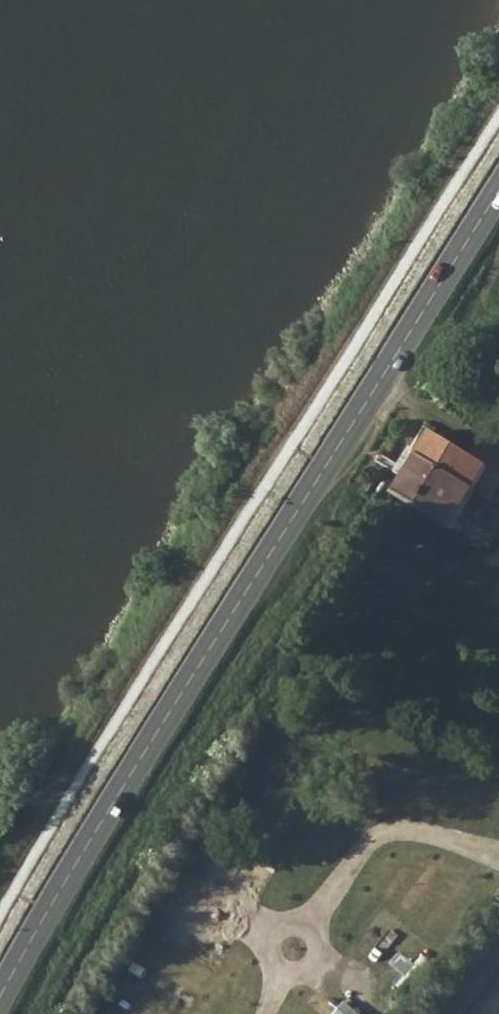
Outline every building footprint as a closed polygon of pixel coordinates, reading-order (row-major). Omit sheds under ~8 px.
[(450,528),(490,467),(475,457),(431,430),(392,492),(450,528)] [(498,472),(498,446),(487,438),(475,457),(490,467),(498,472)]
